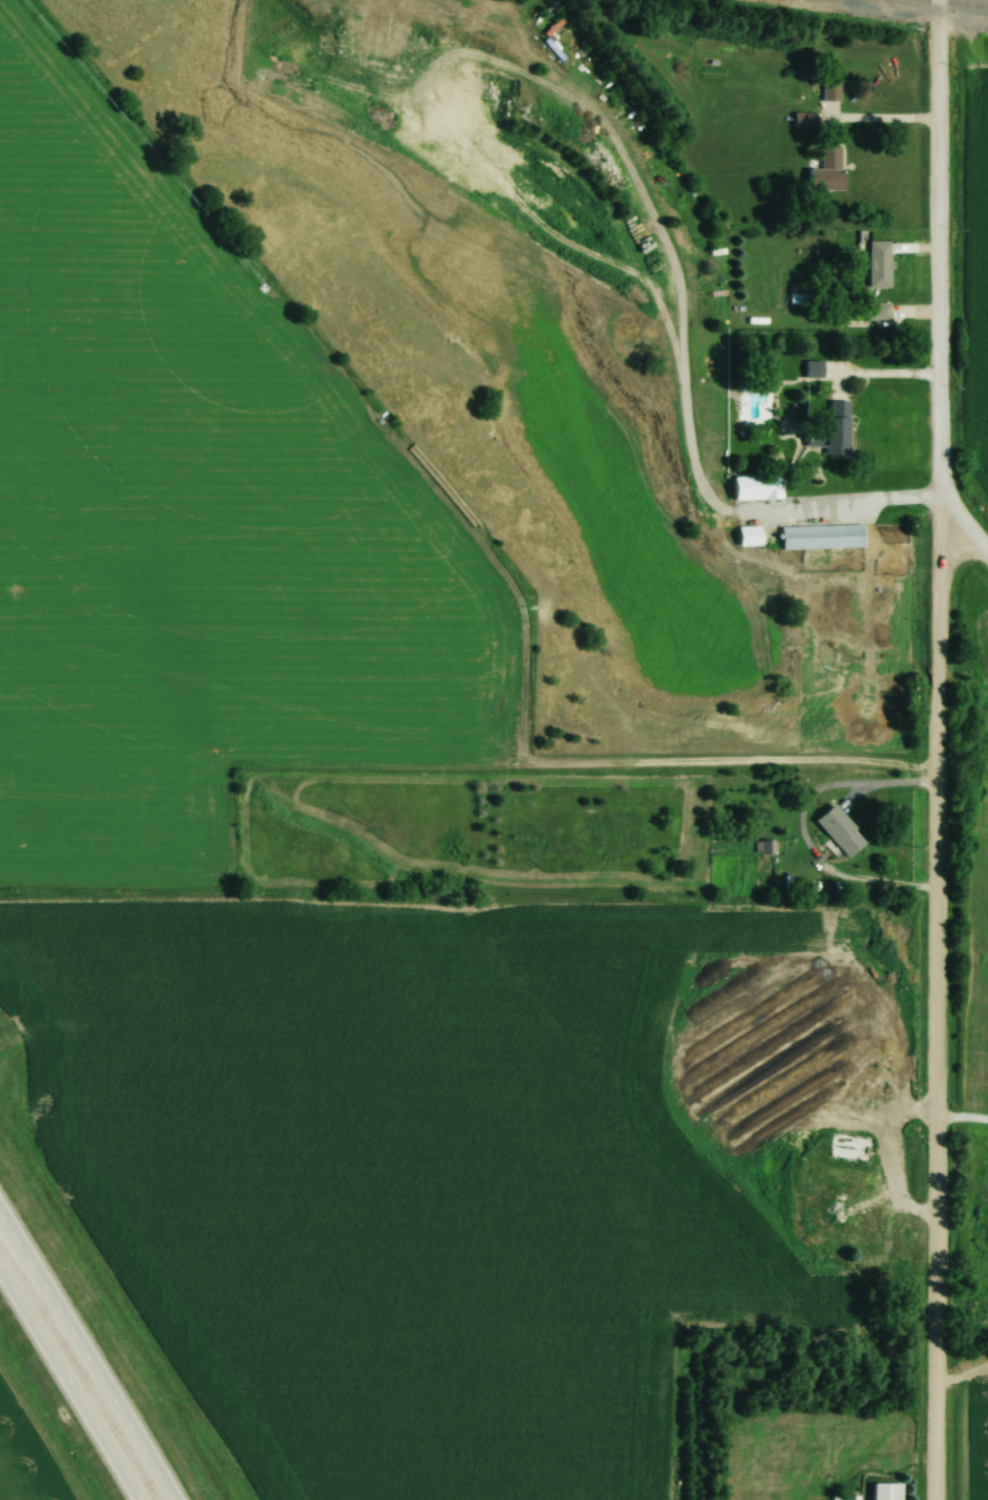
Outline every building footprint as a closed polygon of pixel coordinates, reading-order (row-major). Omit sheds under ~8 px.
[(837,80),(820,80),(820,101),(837,101),(837,80)] [(814,128),(813,112),(791,112),(791,128),(814,128)] [(806,190),(840,190),(840,146),(819,146),(819,169),(806,169),(806,190)] [(888,242),(866,242),(866,288),(889,288),(888,242)] [(887,303),(867,303),(867,319),(887,319),(887,303)] [(804,362),(804,379),(821,379),(821,362),(804,362)] [(806,447),(822,447),(822,455),(847,455),(846,387),(821,387),(821,411),(806,411),(806,447)] [(732,476),(771,475),(771,497),(732,498),(732,476)] [(780,526),(861,524),(861,544),(781,546),(780,526)] [(737,546),(758,546),(758,527),(737,527),(737,546)] [(845,858),(864,842),(831,804),(812,820),(845,858)] [(872,1138),(830,1133),(827,1159),(869,1165),(872,1138)] [(900,1483),(899,1499),(870,1499),(871,1482),(900,1483)]
